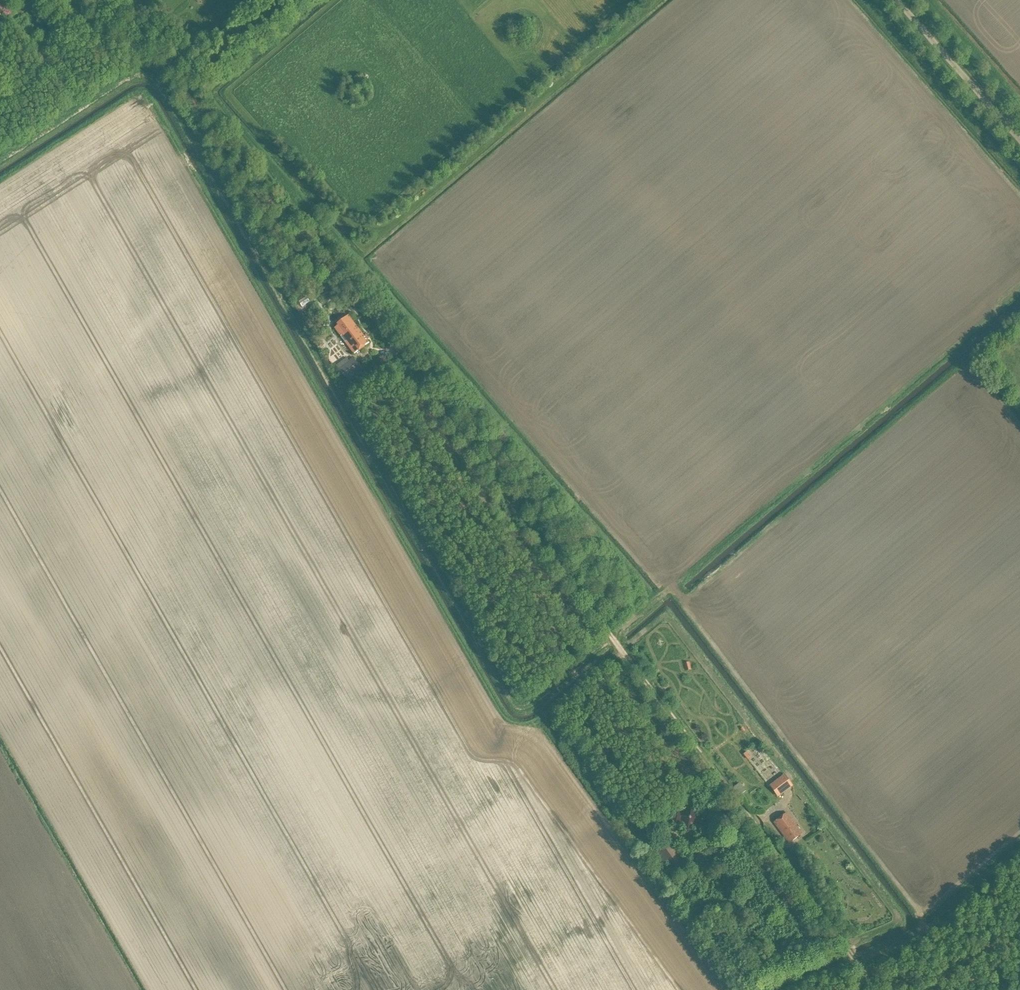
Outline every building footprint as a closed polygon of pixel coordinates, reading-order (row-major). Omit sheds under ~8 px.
[(354,355),(369,344),(348,317),(337,325),(339,327),(335,330),(341,337),(338,339),(340,341),(342,339),(354,355)] [(346,359),(336,367),(347,381),(361,370),(353,359),(348,362),(346,359)] [(777,798),(792,787),(758,743),(743,754),(777,798)] [(678,809),(668,816),(675,825),(680,822),(684,827),(683,827),(687,833),(693,829),(692,828),(697,825),(700,830),(710,823),(703,813),(698,816),(691,807),(681,814),(678,809)] [(792,842),(802,835),(786,814),(773,823),(787,842),(790,840),(792,842)] [(683,867),(686,865),(671,843),(657,853),(652,856),(661,869),(665,865),(672,874),(675,872),(677,874),(684,869),(683,867)]
